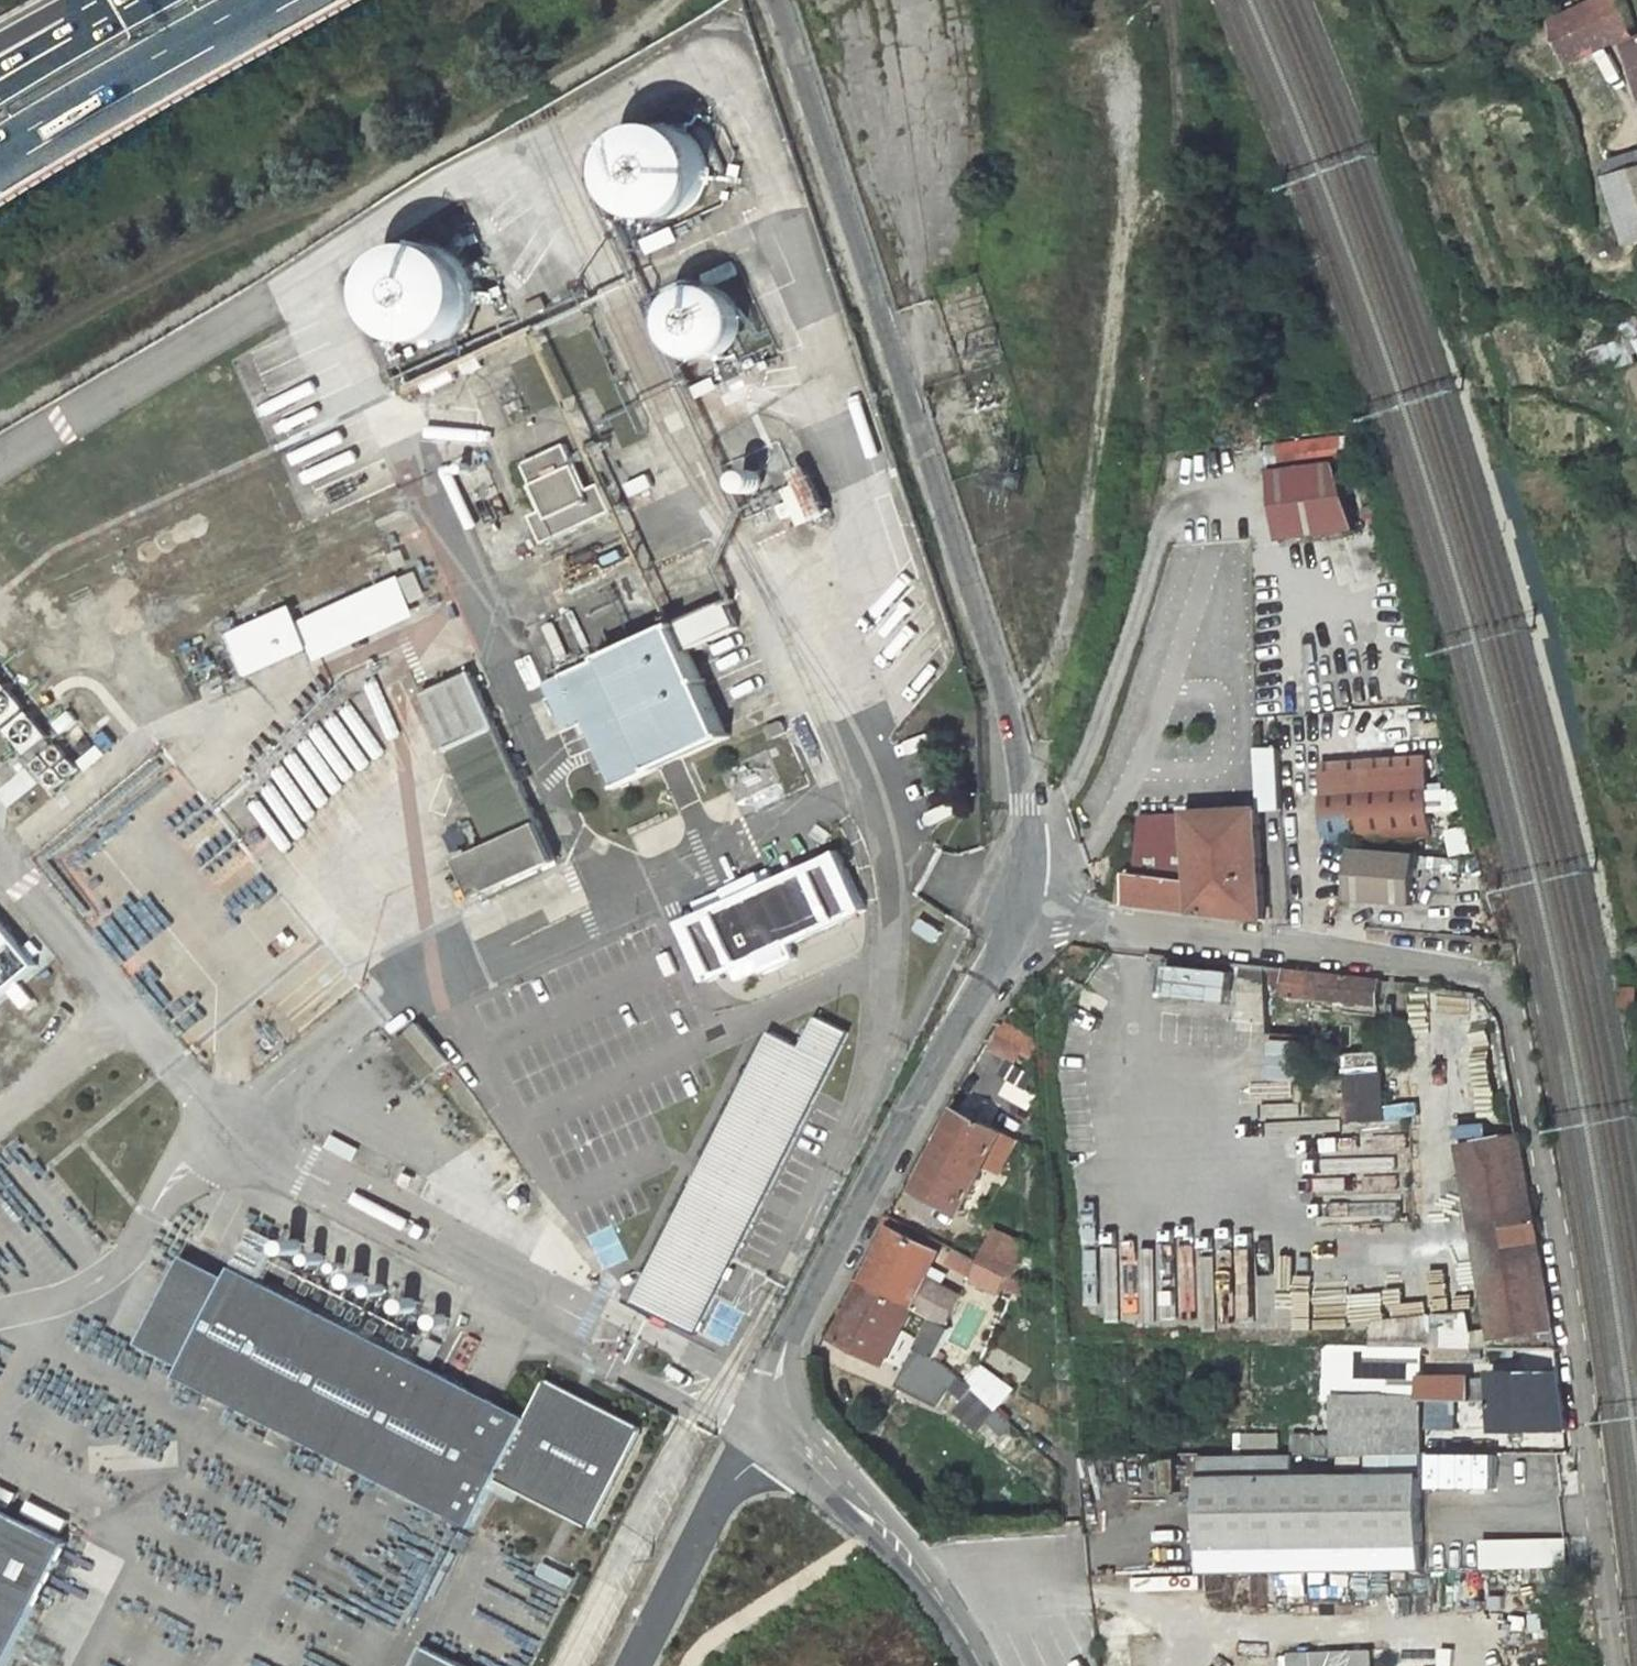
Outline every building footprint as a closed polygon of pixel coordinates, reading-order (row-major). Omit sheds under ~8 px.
[(1576,10),(1593,55),(1634,36),(1621,0),(1597,0),(1576,10)] [(1576,10),(1554,21),(1571,65),(1593,55),(1576,10)] [(621,183),(624,190),(627,197),(632,203),(637,208),(643,213),(650,216),(658,218),(665,219),(673,219),(680,218),(688,215),(694,211),(700,206),(705,201),(712,187),(714,180),(715,172),(714,165),(710,150),(706,144),(701,138),(695,133),(688,129),(681,126),(674,125),(666,124),(658,125),(651,127),(644,131),(638,135),(632,140),(628,146),(624,153),(622,160),(620,175),(621,183)] [(1614,178),(1636,171),(1636,156),(1610,166),(1614,178)] [(1614,178),(1636,242),(1636,171),(1614,178)] [(388,284),(386,299),(388,307),(390,314),(393,321),(398,327),(404,332),(410,337),(417,340),(424,342),(431,343),(439,343),(447,342),(454,339),(460,335),(466,330),(472,325),(476,318),(479,311),(481,304),(481,296),(481,289),(479,281),(476,274),(472,268),(467,262),(461,257),(455,253),(447,250),(440,249),(425,249),(417,251),(411,255),(404,259),(399,264),(394,270),(390,277),(388,284)] [(516,319),(521,331),(588,304),(583,291),(516,319)] [(682,315),(680,322),(680,324),(680,332),(682,339),(685,346),(689,352),(697,358),(702,360),(714,363),(726,361),(733,358),(739,354),(744,348),(748,342),(750,335),(751,330),(751,323),(749,315),(743,304),(733,296),(729,294),(719,292),(714,292),(704,293),(698,296),(692,300),(688,304),(684,310),(682,315)] [(438,357),(411,369),(419,387),(446,375),(438,357)] [(436,401),(426,405),(434,421),(443,416),(436,401)] [(529,515),(541,542),(612,512),(601,482),(588,488),(568,444),(523,463),(542,509),(529,515)] [(1329,463),(1264,472),(1274,542),(1353,532),(1329,463)] [(815,469),(785,481),(802,524),(832,512),(815,469)] [(751,488),(753,491),(753,492),(757,495),(760,495),(766,494),(768,492),(770,487),(770,483),(768,480),(763,476),(760,476),(756,477),(753,480),(751,483),(751,488)] [(401,578),(368,592),(380,617),(412,602),(401,578)] [(295,606),(302,623),(327,611),(353,600),(345,584),(295,606)] [(380,617),(368,592),(353,600),(364,624),(380,617)] [(353,600),(327,611),(338,636),(364,624),(353,600)] [(726,603),(566,676),(616,786),(728,735),(690,651),(738,630),(726,603)] [(253,674),(313,647),(302,623),(295,606),(235,633),(253,674)] [(313,647),(338,636),(327,611),(302,623),(313,647)] [(542,821),(474,674),(426,696),(493,843),(542,821)] [(10,740),(33,722),(0,683),(0,728),(10,740)] [(1296,708),(1296,683),(1261,683),(1261,708),(1296,708)] [(1364,741),(1365,759),(1379,758),(1377,739),(1364,741)] [(1256,746),(1258,801),(1284,800),(1281,745),(1256,746)] [(1322,764),(1332,843),(1437,831),(1427,752),(1379,758),(1365,759),(1322,764)] [(1270,918),(1264,808),(1195,811),(1195,815),(1146,814),(1138,872),(1132,872),(1131,877),(1122,876),(1120,901),(1270,918)] [(560,858),(542,821),(493,843),(462,859),(479,897),(560,858)] [(1422,855),(1356,847),(1352,898),(1418,906),(1422,855)] [(737,901),(692,924),(713,971),(762,951),(768,961),(791,951),(786,939),(858,905),(837,858),(762,889),(758,881),(734,892),(737,901)] [(32,966),(0,929),(0,992),(32,966)] [(1233,1003),(1236,971),(1170,965),(1166,997),(1233,1003)] [(1287,986),(1287,995),(1376,1004),(1378,976),(1274,966),(1273,984),(1287,986)] [(1483,987),(1412,980),(1415,1054),(1440,1053),(1438,1035),(1452,1033),(1455,1052),(1465,1108),(1518,1101),(1503,1017),(1483,987)] [(423,1021),(398,1040),(428,1079),(453,1060),(423,1021)] [(1026,1054),(1029,1048),(1008,1038),(998,1059),(1028,1073),(1026,1054)] [(1268,1038),(1267,1079),(1302,1080),(1302,1038),(1268,1038)] [(1381,1051),(1344,1055),(1345,1075),(1320,1077),(1311,1078),(1315,1142),(1369,1143),(1368,1120),(1388,1118),(1381,1051)] [(1317,1057),(1320,1077),(1345,1075),(1344,1055),(1317,1057)] [(1298,1088),(1267,1091),(1272,1155),(1303,1153),(1298,1088)] [(1465,1108),(1469,1127),(1521,1119),(1518,1101),(1465,1108)] [(918,1189),(962,1213),(1006,1134),(962,1109),(918,1189)] [(1492,1329),(1495,1346),(1561,1347),(1521,1119),(1469,1127),(1472,1142),(1460,1143),(1492,1329)] [(1384,1178),(1385,1201),(1418,1200),(1415,1155),(1315,1157),(1316,1179),(1384,1178)] [(981,1254),(1015,1270),(1016,1269),(1028,1244),(997,1230),(981,1254)] [(899,1232),(873,1285),(907,1303),(913,1307),(932,1316),(948,1325),(963,1296),(922,1275),(935,1250),(899,1232)] [(1015,1270),(1013,1274),(1058,1296),(1055,1256),(1028,1244),(1016,1269),(1015,1270)] [(157,1326),(177,1337),(204,1285),(217,1292),(226,1274),(193,1257),(157,1326)] [(528,1412),(235,1257),(226,1274),(217,1292),(190,1343),(180,1361),(473,1517),(500,1465),(596,1516),(642,1429),(546,1378),(528,1412)] [(981,1259),(971,1279),(1002,1295),(1013,1274),(981,1259)] [(190,1343),(217,1292),(204,1285),(177,1337),(190,1343)] [(907,1303),(873,1285),(843,1341),(881,1358),(897,1325),(907,1303)] [(907,1303),(897,1325),(902,1328),(913,1307),(907,1303)] [(1468,1313),(1419,1318),(1422,1345),(1427,1345),(1473,1346),(1472,1331),(1468,1313)] [(948,1325),(932,1316),(916,1347),(939,1356),(952,1327),(948,1325)] [(1392,1344),(1422,1345),(1419,1318),(1391,1322),(1392,1344)] [(1392,1344),(1391,1322),(1376,1324),(1374,1344),(1392,1344)] [(1492,1329),(1472,1331),(1473,1346),(1495,1346),(1492,1329)] [(1336,1453),(1425,1453),(1426,1411),(1496,1411),(1497,1430),(1572,1427),(1564,1370),(1495,1370),(1497,1397),(1478,1395),(1476,1376),(1425,1375),(1427,1345),(1422,1345),(1392,1344),(1374,1344),(1326,1343),(1325,1374),(1340,1374),(1340,1392),(1336,1392),(1335,1431),(1297,1432),(1297,1453),(1336,1453)] [(916,1347),(899,1380),(941,1402),(960,1375),(939,1356),(916,1347)] [(1475,1369),(1476,1376),(1478,1395),(1497,1397),(1495,1370),(1475,1369)] [(1340,1374),(1325,1374),(1324,1392),(1336,1392),(1340,1392),(1340,1374)] [(1000,1410),(974,1387),(954,1410),(978,1431),(1000,1410)] [(1456,1452),(1456,1489),(1498,1489),(1498,1452),(1456,1452)] [(1425,1476),(1425,1453),(1336,1453),(1337,1476),(1425,1476)] [(1426,1542),(1425,1476),(1337,1476),(1203,1478),(1204,1544),(1426,1542)] [(71,1542),(0,1505),(0,1665),(8,1665),(71,1542)] [(570,1572),(498,1535),(473,1583),(546,1620),(570,1572)] [(1486,1543),(1485,1564),(1566,1563),(1566,1543),(1486,1543)] [(1219,1572),(1221,1604),(1310,1603),(1310,1570),(1219,1572)] [(1108,1665),(1131,1665),(1124,1619),(1102,1622),(1108,1665)] [(417,1665),(473,1665),(429,1643),(417,1665)]
